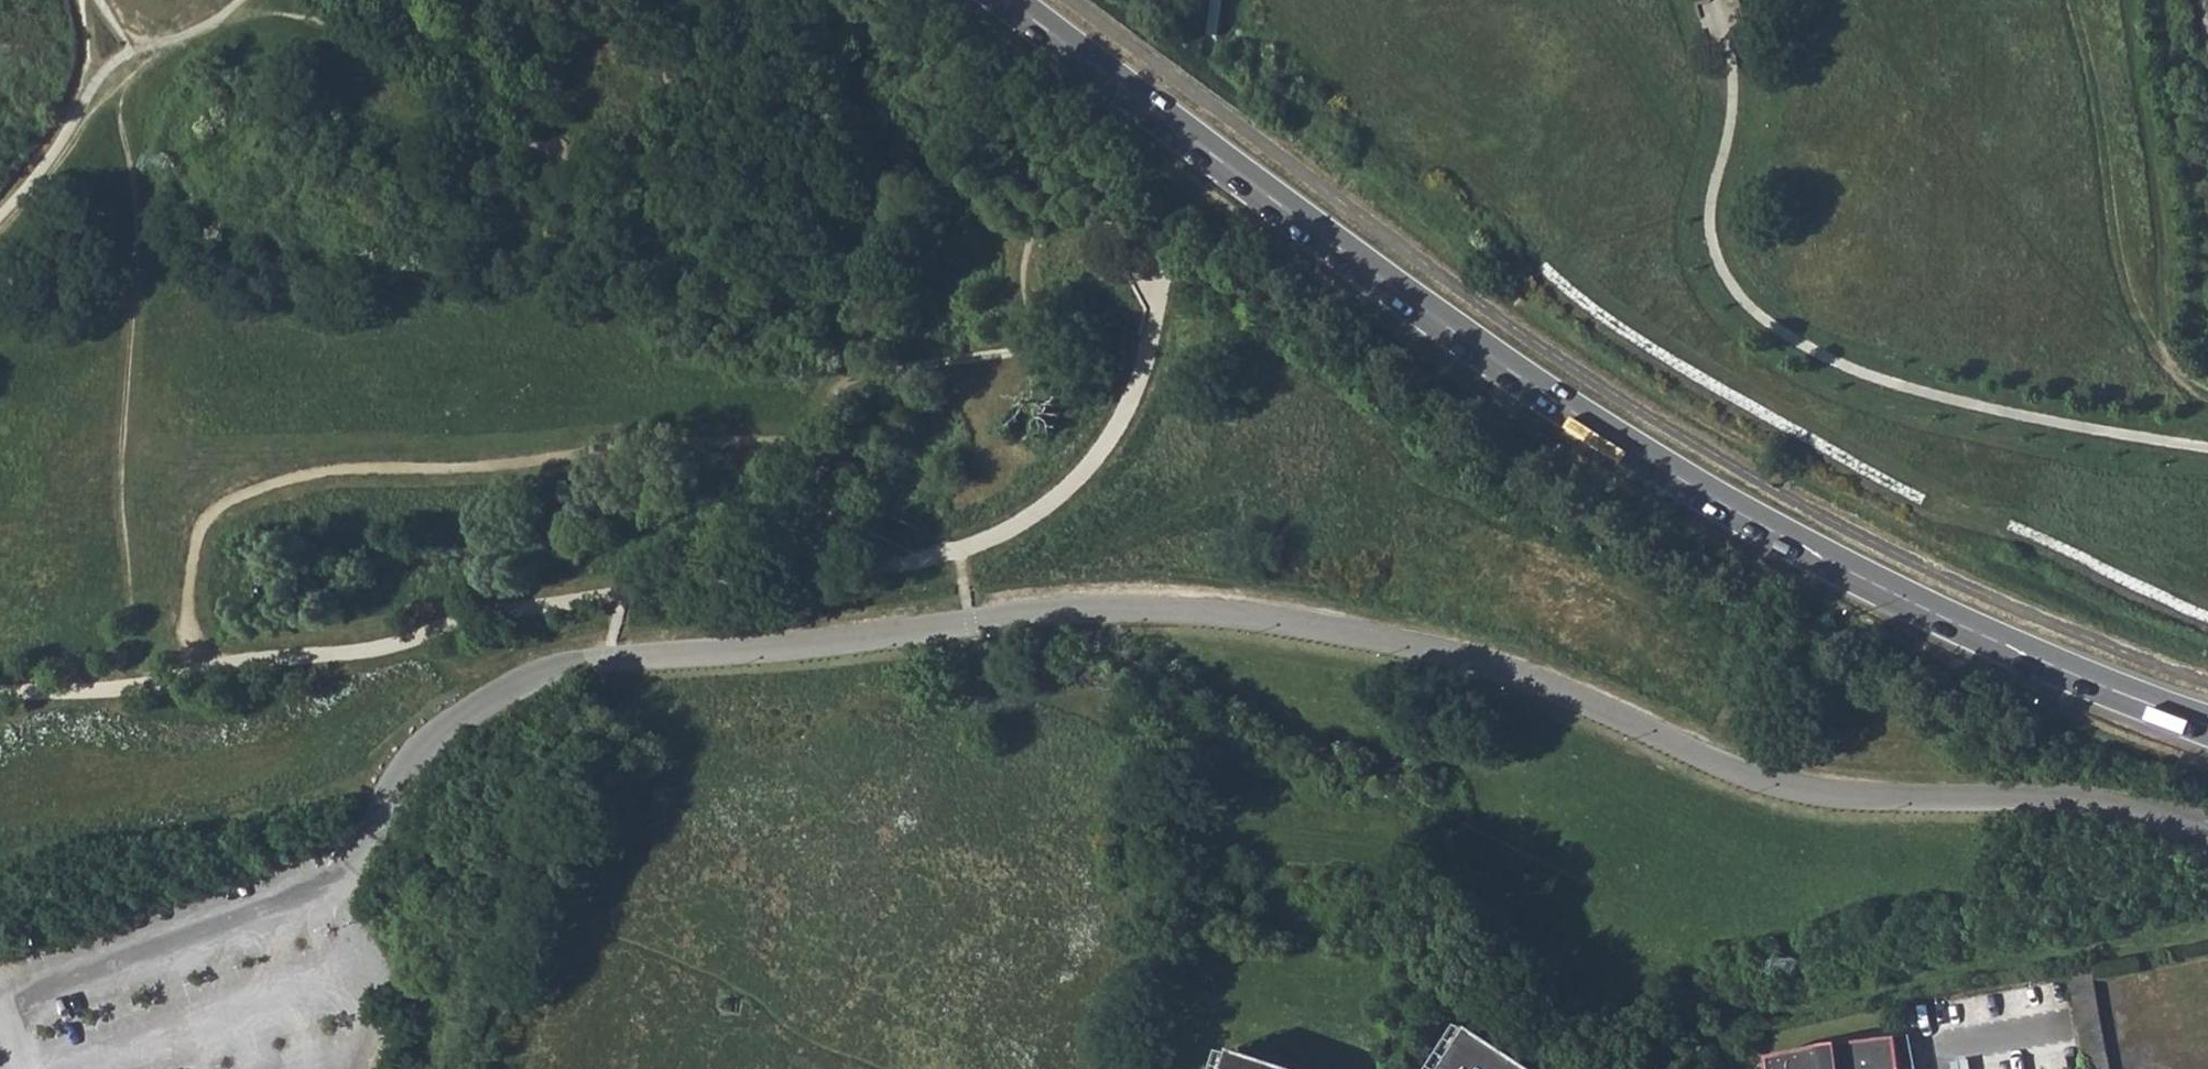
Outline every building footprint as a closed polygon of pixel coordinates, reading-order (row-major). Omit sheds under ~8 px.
[(2067,971),(2083,1057),(2105,1053),(2089,967),(2067,971)] [(1467,1027),(1439,1068),(1453,1068),(1477,1033),(1467,1027)] [(1479,1030),(1477,1033),(1453,1068),(1537,1068),(1479,1030)] [(1842,1044),(1845,1068),(1918,1068),(1912,1036),(1842,1044)] [(1828,1046),(1831,1068),(1845,1068),(1842,1044),(1828,1046)] [(1772,1058),(1774,1068),(1831,1068),(1828,1046),(1772,1058)] [(1240,1051),(1239,1056),(1234,1068),(1293,1068),(1240,1051)] [(1239,1056),(1228,1052),(1223,1068),(1234,1068),(1239,1056)] [(2083,1057),(2085,1068),(2108,1068),(2105,1053),(2083,1057)]
